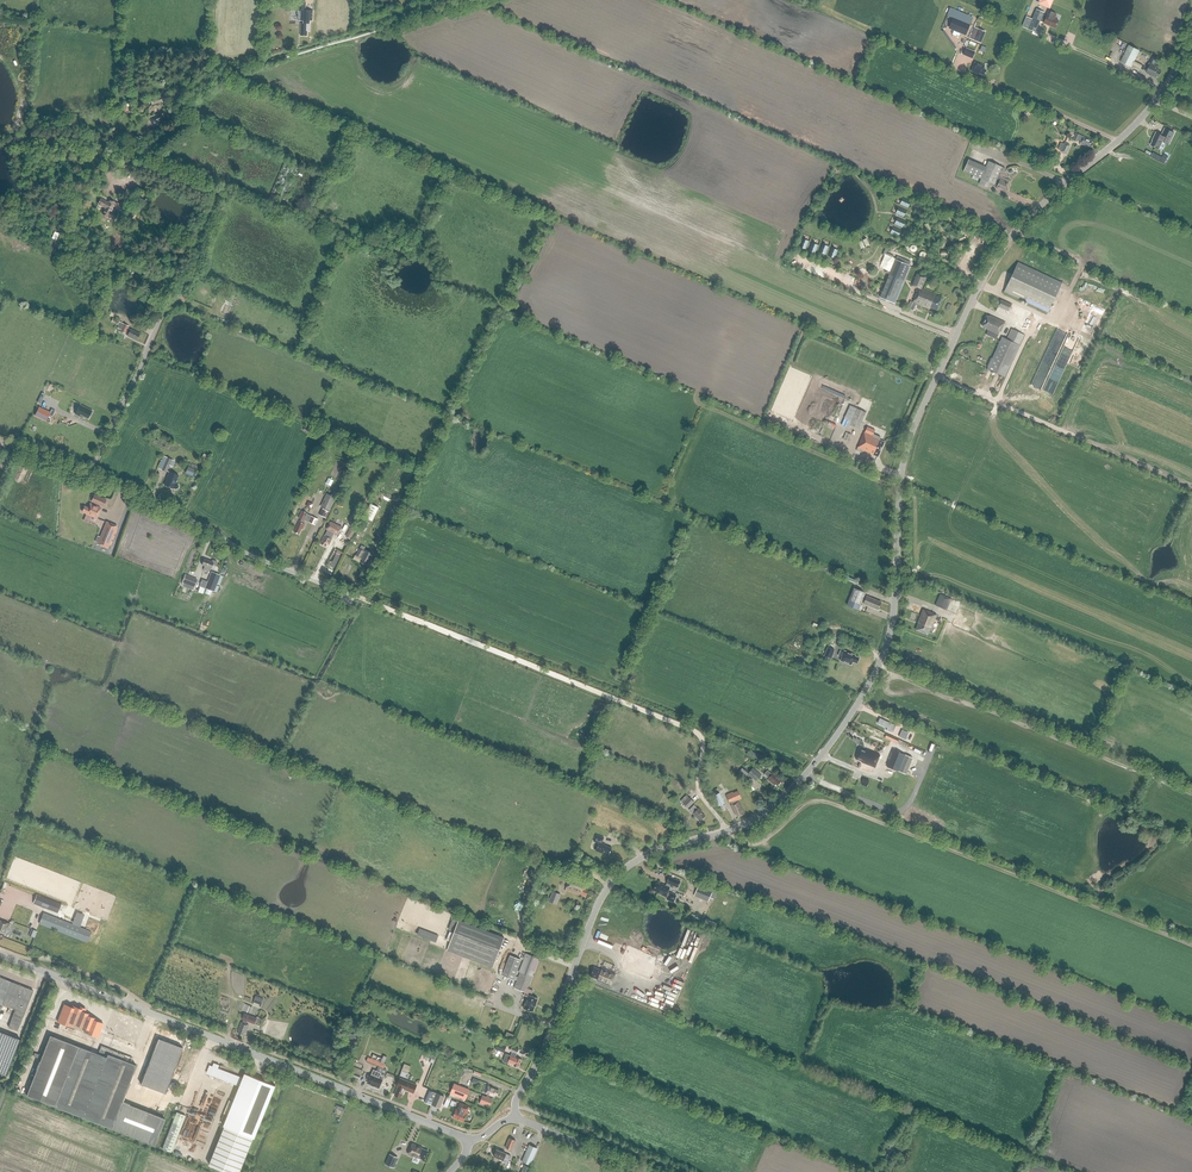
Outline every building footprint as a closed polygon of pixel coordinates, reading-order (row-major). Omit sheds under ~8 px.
[(306,2),(306,10),(312,10),(313,10),(314,0),(306,0),(306,2)] [(1054,0),(1039,0),(1038,4),(1050,9),(1054,0)] [(312,20),(312,11),(312,10),(306,10),(306,2),(298,2),(298,10),(297,20),(304,20),(304,23),(301,23),(300,36),(307,36),(307,31),(310,31),(310,20),(312,20)] [(1054,19),(1056,14),(1048,11),(1046,16),(1042,14),(1043,12),(1036,9),(1032,19),(1026,16),(1021,26),(1028,29),(1035,32),(1039,21),(1043,23),(1055,28),(1058,20),(1054,19)] [(970,24),(953,17),(948,28),(966,35),(970,24)] [(974,27),(969,39),(981,43),(986,32),(974,27)] [(1131,67),(1140,50),(1129,45),(1120,62),(1131,67)] [(963,54),(972,57),(975,51),(966,48),(963,54)] [(983,69),(985,65),(975,61),(971,71),(979,75),(979,73),(984,75),(986,70),(983,69)] [(1148,65),(1145,71),(1150,73),(1149,74),(1156,78),(1157,76),(1159,77),(1161,71),(1157,70),(1158,67),(1154,65),(1151,63),(1150,66),(1148,65)] [(168,118),(165,111),(155,115),(155,114),(150,116),(150,118),(154,128),(163,124),(161,121),(168,118)] [(99,118),(101,123),(108,122),(107,116),(106,116),(105,112),(99,113),(100,118),(99,118)] [(79,125),(77,119),(69,121),(71,127),(79,125)] [(1154,137),(1154,138),(1151,145),(1159,149),(1162,141),(1166,143),(1172,132),(1165,128),(1162,135),(1156,132),(1154,137)] [(1092,140),(1076,133),(1073,140),(1077,142),(1077,140),(1080,142),(1080,143),(1086,146),(1087,145),(1089,146),(1092,140)] [(1060,152),(1066,154),(1070,145),(1064,142),(1060,152)] [(16,153),(17,159),(24,158),(22,144),(15,146),(16,150),(16,153)] [(1002,178),(1001,175),(999,174),(1002,167),(988,161),(985,168),(981,179),(979,183),(987,187),(989,183),(997,186),(996,188),(1005,192),(1007,191),(1008,189),(1007,187),(1006,186),(1008,181),(1002,178)] [(295,190),(289,203),(302,209),(308,196),(295,190)] [(148,207),(150,204),(138,197),(136,200),(148,207)] [(910,201),(903,197),(900,204),(907,208),(910,201)] [(105,208),(102,214),(107,216),(107,217),(114,221),(118,214),(114,212),(115,210),(111,208),(113,205),(116,207),(115,209),(128,216),(131,210),(108,199),(107,202),(101,198),(98,204),(105,208)] [(899,207),(896,213),(903,217),(906,210),(899,207)] [(905,221),(897,217),(894,224),(902,227),(905,221)] [(898,237),(901,230),(893,226),(890,233),(898,237)] [(799,246),(806,249),(809,241),(802,239),(799,246)] [(808,250),(815,253),(818,245),(811,243),(808,250)] [(822,244),(819,252),(825,254),(828,247),(822,244)] [(831,248),(828,255),(835,258),(838,250),(831,248)] [(890,273),(880,297),(894,303),(909,265),(893,258),(892,261),(894,262),(891,269),(884,271),(890,273)] [(1061,282),(1018,262),(1004,292),(1047,312),(1061,282)] [(916,273),(912,285),(918,288),(914,296),(915,297),(913,302),(918,304),(929,309),(930,307),(937,310),(941,299),(936,296),(936,295),(921,289),(926,277),(916,273)] [(998,306),(1008,311),(1011,305),(1001,300),(998,306)] [(982,326),(988,328),(987,330),(998,335),(1000,331),(1000,332),(1005,322),(990,315),(989,317),(986,316),(982,326)] [(120,331),(125,333),(127,328),(128,326),(120,322),(117,328),(121,330),(120,331)] [(130,329),(127,328),(125,333),(128,335),(127,336),(136,340),(139,333),(130,329)] [(1006,339),(1002,337),(987,369),(1005,377),(1024,335),(1011,329),(1006,339)] [(1054,361),(1057,353),(1048,348),(1044,356),(1054,361)] [(90,416),(92,411),(79,405),(75,414),(82,417),(83,416),(87,419),(89,415),(90,416)] [(52,416),(55,411),(51,409),(50,412),(39,407),(35,415),(46,421),(49,415),(52,416)] [(866,412),(857,408),(850,425),(859,429),(866,412)] [(862,436),(857,448),(878,456),(884,442),(879,440),(880,437),(873,434),(875,430),(867,427),(863,437),(862,436)] [(164,456),(161,461),(165,463),(162,469),(166,471),(169,465),(173,466),(175,461),(164,456)] [(185,473),(192,476),(195,469),(188,466),(185,473)] [(179,486),(177,484),(175,483),(178,475),(169,472),(168,476),(165,485),(173,488),(175,489),(178,488),(179,486)] [(327,493),(321,506),(330,510),(336,497),(327,493)] [(106,499),(94,495),(92,501),(103,506),(106,499)] [(88,508),(84,506),(82,511),(86,513),(86,514),(96,518),(101,508),(90,503),(88,508)] [(370,504),(364,517),(372,521),(378,508),(370,504)] [(330,512),(328,511),(322,508),(319,514),(326,518),(330,512)] [(304,519),(307,514),(307,513),(302,511),(299,518),(301,519),(301,521),(299,520),(294,531),(299,534),(302,527),(303,528),(305,523),(304,523),(305,520),(304,519)] [(356,512),(350,522),(357,525),(362,516),(356,512)] [(318,519),(307,514),(304,519),(305,520),(315,525),(318,519)] [(324,534),(320,543),(325,546),(326,544),(328,545),(332,538),(331,537),(333,533),(338,535),(342,527),(330,521),(326,529),(327,530),(325,535),(324,534)] [(97,544),(108,548),(117,526),(107,522),(100,537),(97,536),(95,541),(98,542),(97,544)] [(354,531),(350,529),(346,536),(350,538),(354,531)] [(356,555),(362,558),(361,562),(367,565),(371,558),(372,559),(374,553),(366,550),(365,551),(359,548),(356,555)] [(335,554),(331,565),(335,567),(340,556),(335,554)] [(216,561),(213,560),(213,562),(204,558),(202,564),(205,565),(203,569),(209,571),(212,564),(215,565),(216,561)] [(221,574),(212,571),(206,588),(215,591),(221,574)] [(197,579),(185,574),(182,582),(194,587),(197,579)] [(199,586),(206,588),(208,581),(202,579),(199,586)] [(862,606),(860,605),(865,592),(853,588),(847,605),(861,611),(862,606)] [(940,594),(936,605),(947,610),(951,599),(940,594)] [(866,596),(863,603),(866,605),(878,609),(881,602),(869,597),(866,596)] [(918,623),(916,630),(927,634),(928,632),(931,633),(933,629),(931,628),(935,619),(939,621),(941,618),(936,616),(936,615),(932,613),(923,609),(917,623),(918,623)] [(828,647),(824,655),(831,658),(834,650),(828,647)] [(840,651),(838,656),(841,657),(840,660),(851,665),(852,661),(857,663),(859,657),(855,656),(855,655),(844,651),(843,652),(840,651)] [(800,656),(797,662),(814,669),(817,663),(800,656)] [(896,725),(882,719),(880,724),(887,728),(886,730),(891,732),(892,730),(893,731),(896,725)] [(875,767),(880,755),(867,749),(866,750),(860,748),(855,758),(862,761),(861,762),(875,767)] [(746,754),(761,759),(763,756),(748,750),(746,754)] [(897,771),(904,754),(893,750),(886,766),(897,771)] [(756,781),(761,774),(753,768),(747,774),(756,781)] [(777,785),(781,781),(776,777),(777,776),(773,773),(772,774),(767,770),(764,774),(769,778),(767,779),(774,785),(775,784),(777,785)] [(732,802),(733,804),(735,803),(735,801),(741,798),(738,791),(734,793),(733,792),(726,795),(730,802),(732,802)] [(688,808),(693,802),(688,797),(686,795),(680,801),(688,808)] [(741,812),(742,811),(738,801),(735,803),(733,804),(731,805),(735,815),(736,814),(737,817),(742,814),(741,812)] [(705,816),(701,812),(702,811),(699,808),(698,808),(694,804),(691,807),(693,809),(690,811),(693,814),(698,819),(699,818),(701,820),(705,816)] [(612,848),(605,845),(605,844),(602,843),(604,837),(596,834),(593,841),(597,843),(594,850),(605,854),(606,853),(609,854),(612,848)] [(571,875),(565,890),(585,898),(586,896),(588,890),(585,889),(588,882),(571,875)] [(665,897),(666,896),(667,896),(666,899),(673,902),(676,895),(669,893),(667,892),(669,887),(670,884),(677,887),(680,881),(669,877),(666,883),(667,883),(666,886),(663,885),(663,886),(656,883),(653,890),(657,892),(657,893),(665,897)] [(699,881),(695,891),(713,899),(716,892),(712,890),(714,887),(699,881)] [(560,894),(552,891),(549,901),(556,904),(560,894)] [(61,904),(36,895),(33,903),(58,913),(61,904)] [(91,932),(43,913),(39,924),(87,942),(91,932)] [(0,920),(0,940),(1,940),(4,934),(5,935),(9,924),(0,920)] [(504,937),(458,920),(447,950),(492,968),(504,937)] [(420,928),(417,934),(436,941),(439,935),(420,928)] [(628,948),(621,965),(650,976),(657,960),(628,948)] [(526,992),(527,989),(539,958),(526,953),(519,972),(520,972),(514,988),(525,992),(526,992)] [(521,960),(510,955),(502,975),(513,980),(521,960)] [(667,962),(659,968),(661,971),(669,965),(667,962)] [(592,970),(590,976),(597,979),(597,980),(610,986),(615,974),(602,968),(601,970),(594,967),(593,968),(592,968),(592,969),(592,970)] [(2,1004),(15,1010),(8,1027),(17,1031),(32,991),(0,978),(0,1009),(2,1004)] [(536,1004),(538,998),(531,996),(533,991),(527,989),(526,992),(525,992),(524,995),(527,997),(523,1008),(532,1012),(535,1006),(535,1007),(536,1004)] [(264,999),(256,996),(254,1002),(262,1005),(264,999)] [(98,1037),(103,1023),(96,1021),(97,1019),(90,1016),(91,1015),(84,1012),(85,1010),(71,1005),(71,1007),(64,1004),(57,1021),(71,1027),(72,1023),(85,1028),(84,1032),(98,1037)] [(249,1025),(246,1024),(247,1021),(254,1024),(256,1018),(244,1013),(242,1019),(243,1019),(242,1022),(240,1022),(237,1030),(239,1031),(238,1033),(243,1035),(244,1033),(245,1033),(249,1025)] [(505,1037),(512,1039),(514,1034),(507,1031),(505,1037)] [(5,1076),(20,1039),(0,1032),(0,1074),(5,1076)] [(26,1095),(111,1128),(154,1145),(164,1118),(122,1102),(125,1095),(124,1095),(129,1082),(130,1082),(133,1075),(132,1075),(136,1065),(123,1060),(125,1055),(101,1045),(98,1054),(50,1035),(26,1095)] [(158,1040),(140,1085),(165,1095),(182,1049),(158,1040)] [(497,1042),(495,1049),(503,1052),(506,1046),(497,1042)] [(508,1063),(508,1062),(514,1064),(513,1066),(518,1067),(519,1064),(522,1059),(517,1057),(517,1058),(515,1057),(517,1053),(518,1049),(511,1046),(510,1050),(512,1051),(510,1055),(506,1054),(503,1061),(508,1063)] [(429,1065),(431,1057),(425,1055),(423,1063),(429,1065)] [(368,1057),(366,1061),(379,1067),(383,1069),(385,1064),(379,1061),(368,1057)] [(220,1063),(215,1060),(214,1064),(211,1062),(207,1071),(239,1083),(242,1075),(219,1066),(220,1063)] [(411,1066),(404,1064),(401,1071),(408,1073),(411,1066)] [(358,1079),(362,1070),(353,1066),(349,1075),(358,1079)] [(375,1086),(376,1087),(377,1087),(378,1087),(379,1088),(382,1080),(379,1078),(381,1073),(373,1069),(371,1075),(371,1074),(367,1082),(375,1086)] [(224,1125),(225,1126),(209,1165),(227,1171),(239,1171),(253,1137),(254,1138),(275,1085),(245,1073),(224,1125)] [(402,1093),(403,1094),(404,1089),(413,1093),(416,1085),(401,1078),(396,1091),(395,1095),(400,1098),(402,1093)] [(454,1083),(450,1094),(465,1100),(469,1089),(454,1083)] [(490,1106),(493,1099),(490,1098),(491,1095),(494,1096),(495,1094),(497,1095),(499,1091),(493,1089),(494,1087),(488,1085),(485,1092),(488,1094),(487,1097),(483,1095),(480,1102),(490,1106)] [(432,1104),(433,1102),(436,1093),(429,1090),(425,1099),(424,1102),(431,1105),(432,1104)] [(436,1093),(433,1102),(432,1104),(439,1108),(444,1097),(436,1093)] [(449,1104),(457,1107),(459,1102),(447,1097),(444,1105),(448,1107),(449,1104)] [(467,1113),(466,1113),(469,1107),(460,1104),(457,1110),(456,1109),(452,1117),(463,1122),(467,1113)] [(170,1152),(185,1115),(176,1112),(161,1149),(170,1152)] [(511,1150),(515,1140),(509,1138),(505,1148),(511,1150)] [(412,1144),(408,1154),(418,1158),(418,1157),(424,1160),(428,1151),(422,1148),(412,1144)] [(530,1165),(537,1149),(529,1145),(522,1161),(530,1165)] [(507,1154),(496,1149),(493,1156),(503,1160),(504,1158),(509,1159),(510,1155),(507,1154)] [(389,1154),(385,1164),(391,1166),(395,1157),(389,1154)]
